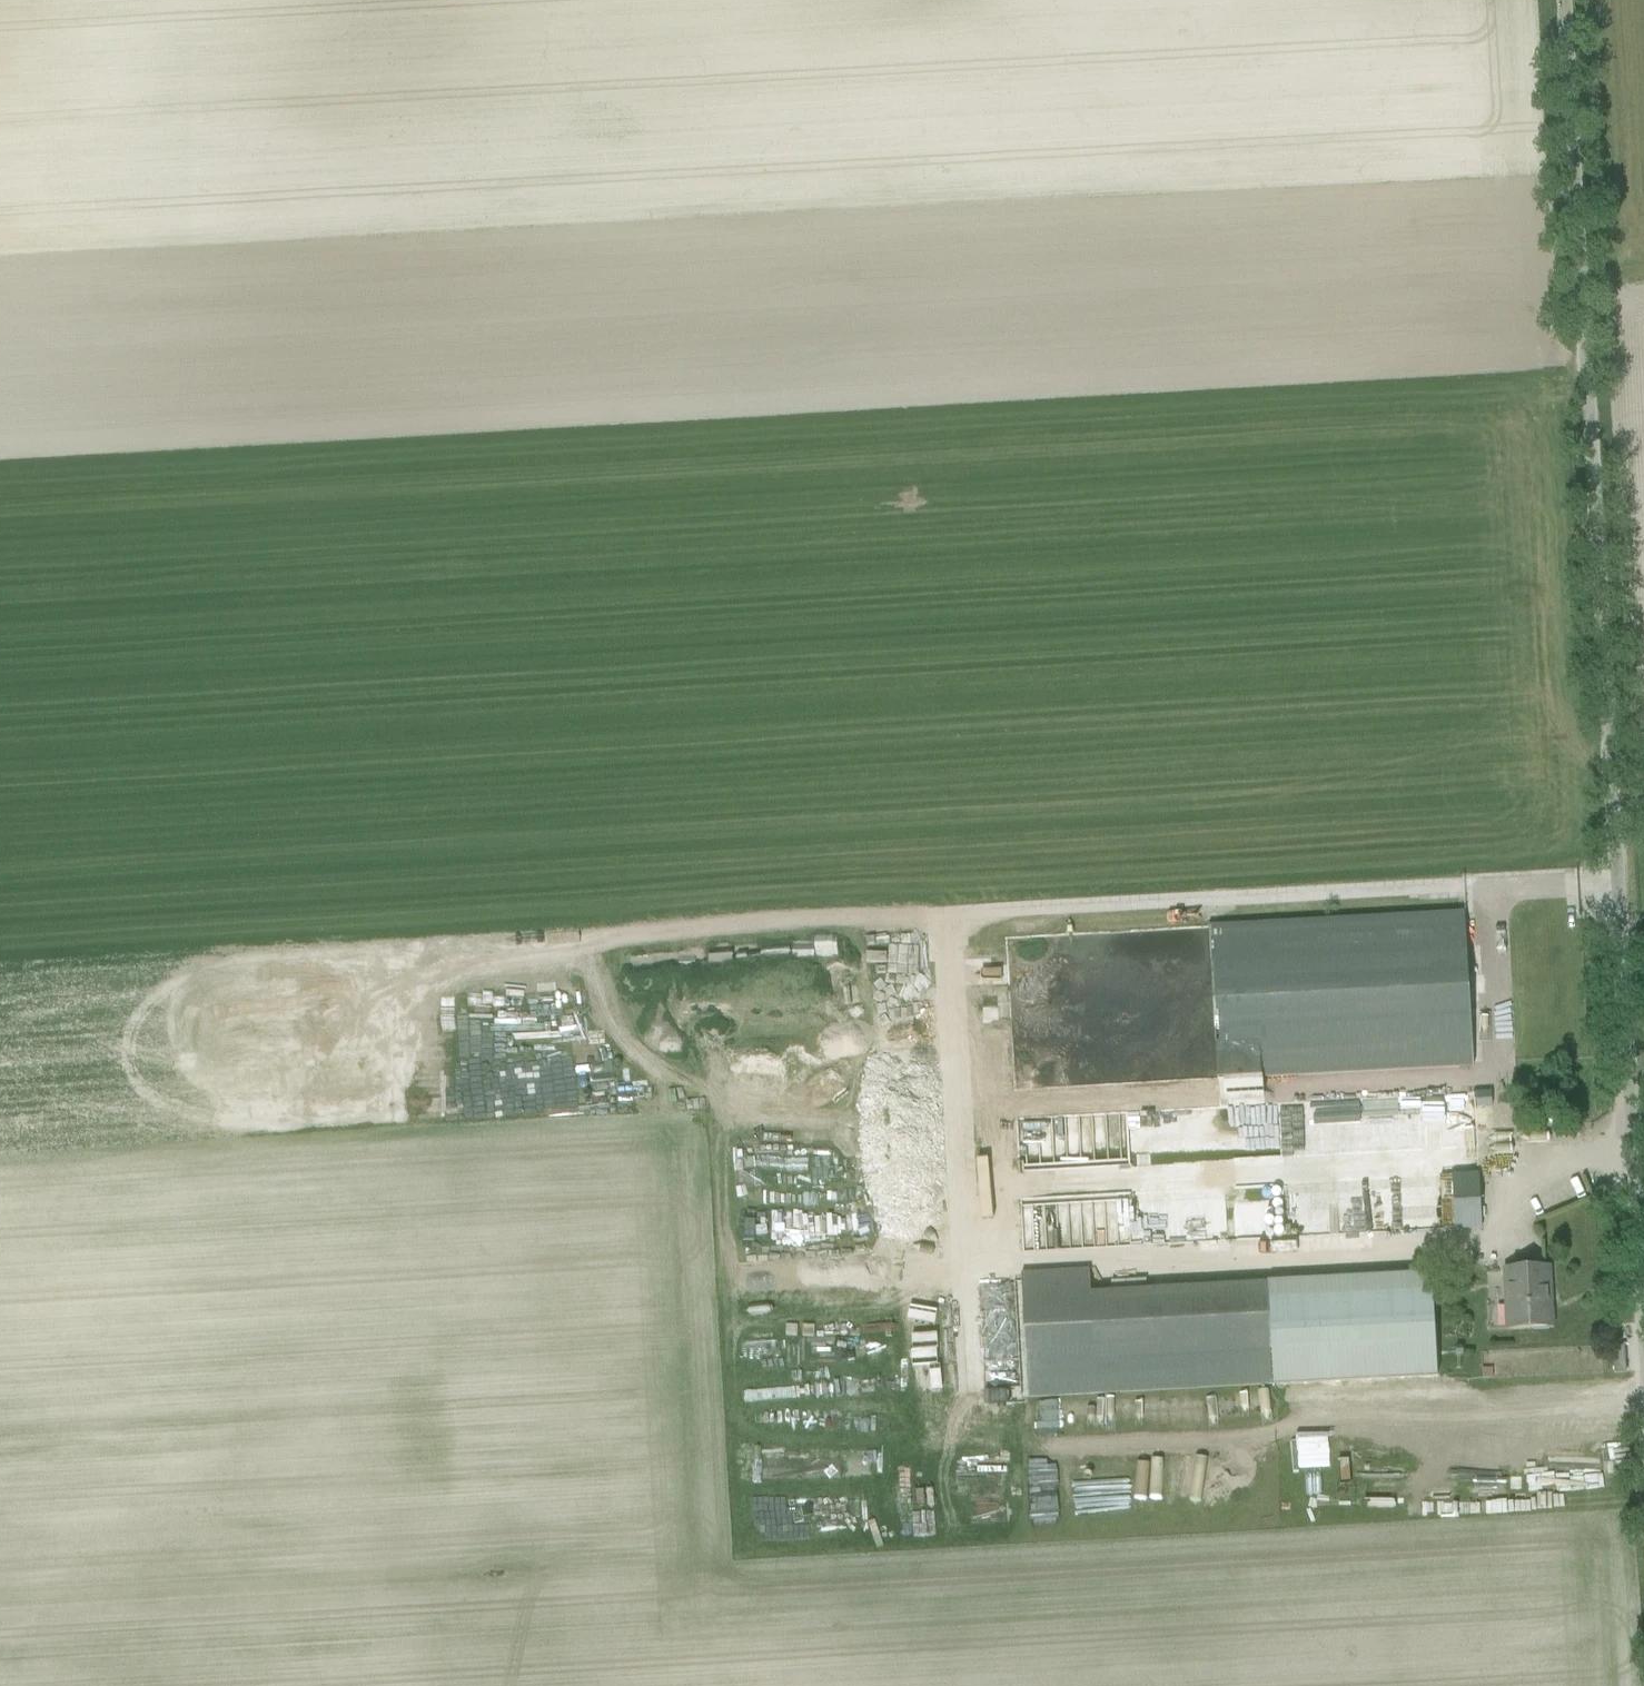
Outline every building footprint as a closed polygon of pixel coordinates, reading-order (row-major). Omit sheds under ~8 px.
[(1476,1067),(1471,975),(1467,911),(1209,926),(1209,929),(1213,989),(1219,1085),(1265,1083),(1264,1079),(1476,1067)] [(1266,1100),(1265,1083),(1219,1085),(1220,1103),(1266,1100)] [(1505,1270),(1508,1329),(1553,1327),(1550,1268),(1505,1270)] [(1411,1276),(1294,1282),(1269,1283),(1271,1327),(1414,1319),(1411,1276)] [(1026,1400),(1271,1385),(1266,1285),(1088,1295),(1019,1298),(1026,1400)] [(1003,1340),(1016,1340),(1016,1320),(1004,1319),(1003,1340)] [(1627,1332),(1618,1333),(1619,1347),(1628,1347),(1627,1332)]
